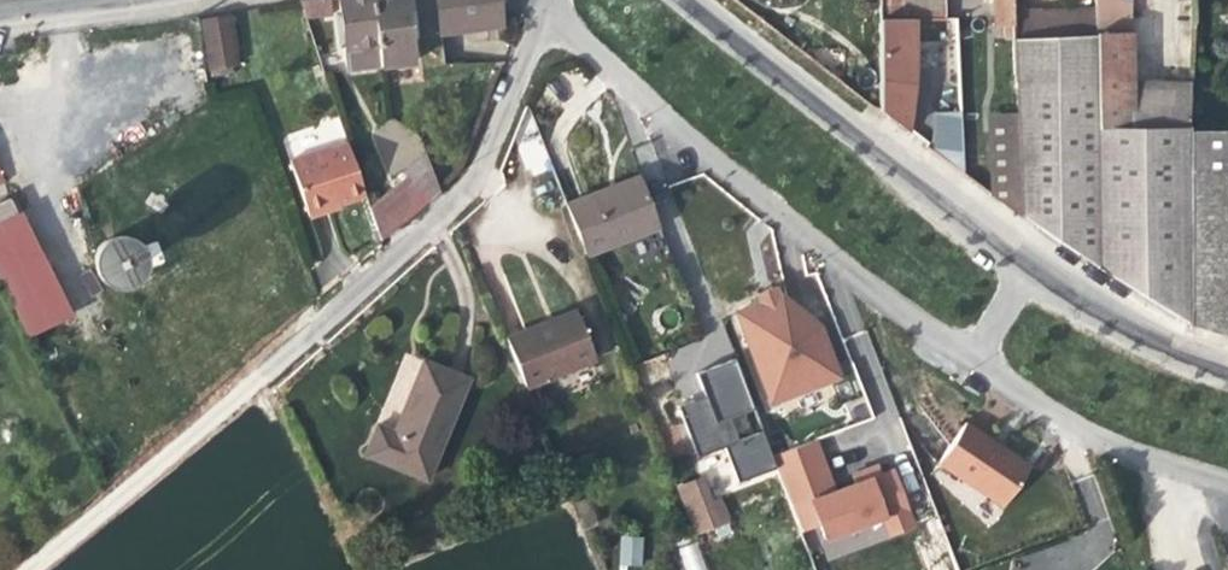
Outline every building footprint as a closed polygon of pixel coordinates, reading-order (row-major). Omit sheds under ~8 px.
[(337,0),(301,0),(303,18),(338,14),(337,0)] [(370,0),(338,0),(347,71),(379,66),(370,0)] [(498,0),(370,0),(379,66),(412,62),(408,33),(416,32),(417,36),(501,26),(498,0)] [(878,19),(912,18),(944,19),(943,0),(878,0),(878,19)] [(1012,0),(992,0),(994,26),(1003,26),(1003,39),(1014,39),(1014,38),(1014,13),(1013,4),(1012,0)] [(1094,9),(1095,35),(1096,268),(1189,324),(1188,131),(1188,128),(1190,83),(1131,83),(1130,0),(1094,0),(1094,9)] [(1022,12),(1023,4),(1013,4),(1014,13),(1022,12)] [(1095,35),(1094,9),(1014,13),(1014,38),(1027,38),(1095,35)] [(200,18),(207,72),(240,68),(234,14),(200,18)] [(912,18),(878,19),(879,111),(906,130),(912,84),(912,18)] [(1095,35),(1027,38),(1028,86),(1016,86),(1018,120),(1021,217),(1096,268),(1095,35)] [(1028,86),(1027,38),(1014,38),(1014,39),(1016,86),(1028,86)] [(964,159),(963,112),(928,113),(929,159),(964,159)] [(1021,217),(1018,120),(989,123),(991,195),(1021,217)] [(1188,131),(1189,324),(1227,337),(1227,131),(1188,131)] [(538,135),(518,144),(532,177),(553,167),(538,135)] [(365,194),(348,145),(328,151),(327,149),(289,160),(308,217),(328,209),(327,207),(365,194)] [(406,177),(368,208),(380,240),(439,192),(425,154),(402,173),(406,177)] [(638,177),(565,206),(584,255),(657,227),(638,177)] [(9,198),(0,202),(0,274),(31,335),(69,316),(9,198)] [(134,261),(129,247),(129,246),(115,239),(101,244),(96,250),(94,258),(99,272),(110,279),(125,276),(132,268),(134,261)] [(778,296),(774,286),(756,294),(759,303),(778,296)] [(759,303),(735,312),(770,402),(837,377),(818,326),(780,295),(778,296),(759,303)] [(525,387),(595,360),(575,311),(506,338),(525,387)] [(467,379),(422,360),(398,418),(401,419),(395,432),(376,425),(364,455),(426,479),(467,379)] [(1030,464),(975,427),(947,468),(1002,505),(1030,464)] [(830,494),(811,441),(771,456),(799,531),(815,525),(820,540),(878,519),(885,537),(908,528),(886,474),(875,478),(871,469),(848,478),(851,486),(830,494)] [(709,473),(676,485),(695,536),(728,523),(709,473)] [(641,567),(643,536),(620,535),(619,566),(641,567)] [(679,548),(687,569),(706,569),(697,542),(679,548)]
